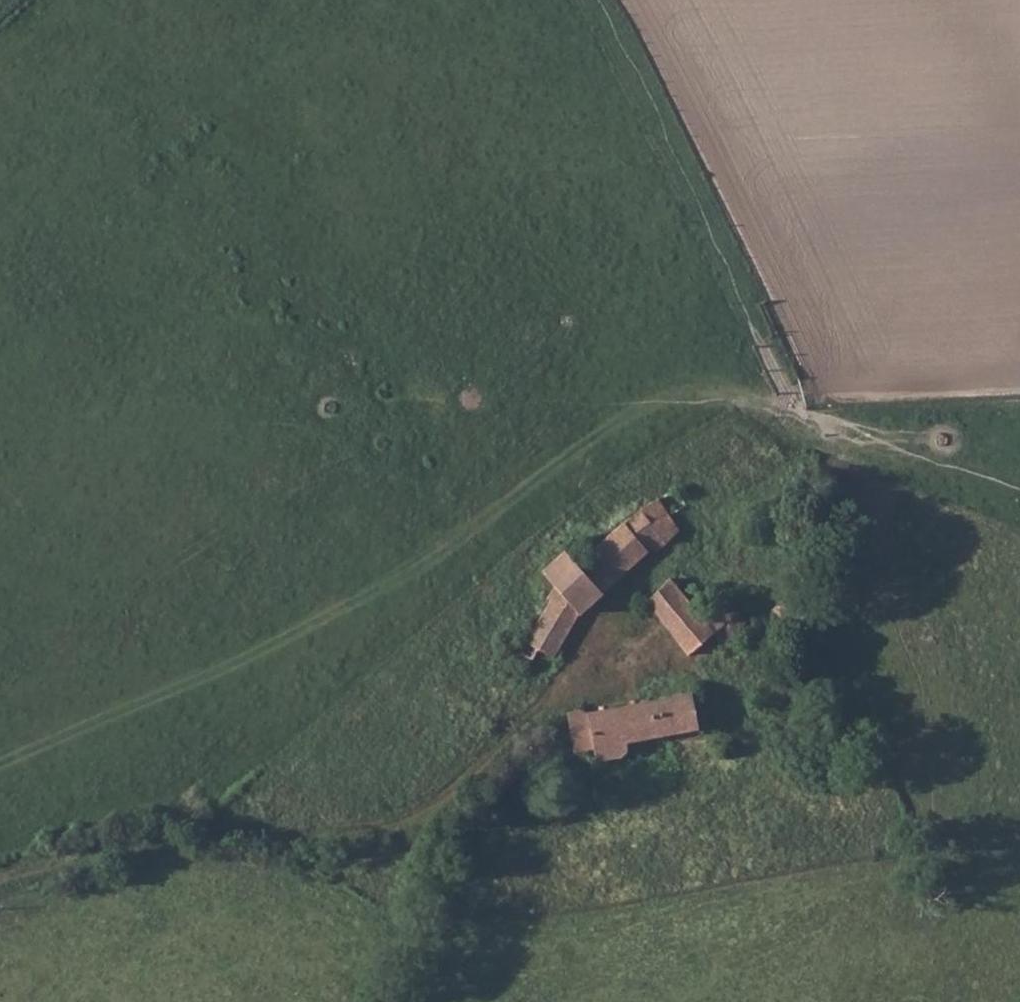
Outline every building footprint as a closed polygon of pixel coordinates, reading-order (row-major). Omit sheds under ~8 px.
[(656,548),(679,527),(659,498),(642,507),(641,510),(579,563),(566,550),(543,571),(555,584),(547,598),(549,600),(519,652),(531,660),(539,648),(552,657),(582,607),(646,550),(642,546),(649,540),(656,548)] [(725,596),(700,618),(668,577),(646,599),(686,654),(712,633),(737,611),(725,596)] [(745,622),(737,611),(712,633),(720,643),(745,622)] [(689,692),(618,705),(624,741),(696,727),(689,692)] [(626,752),(624,741),(618,705),(587,712),(592,747),(594,759),(626,752)] [(574,750),(592,747),(587,712),(581,709),(566,713),(574,750)]
